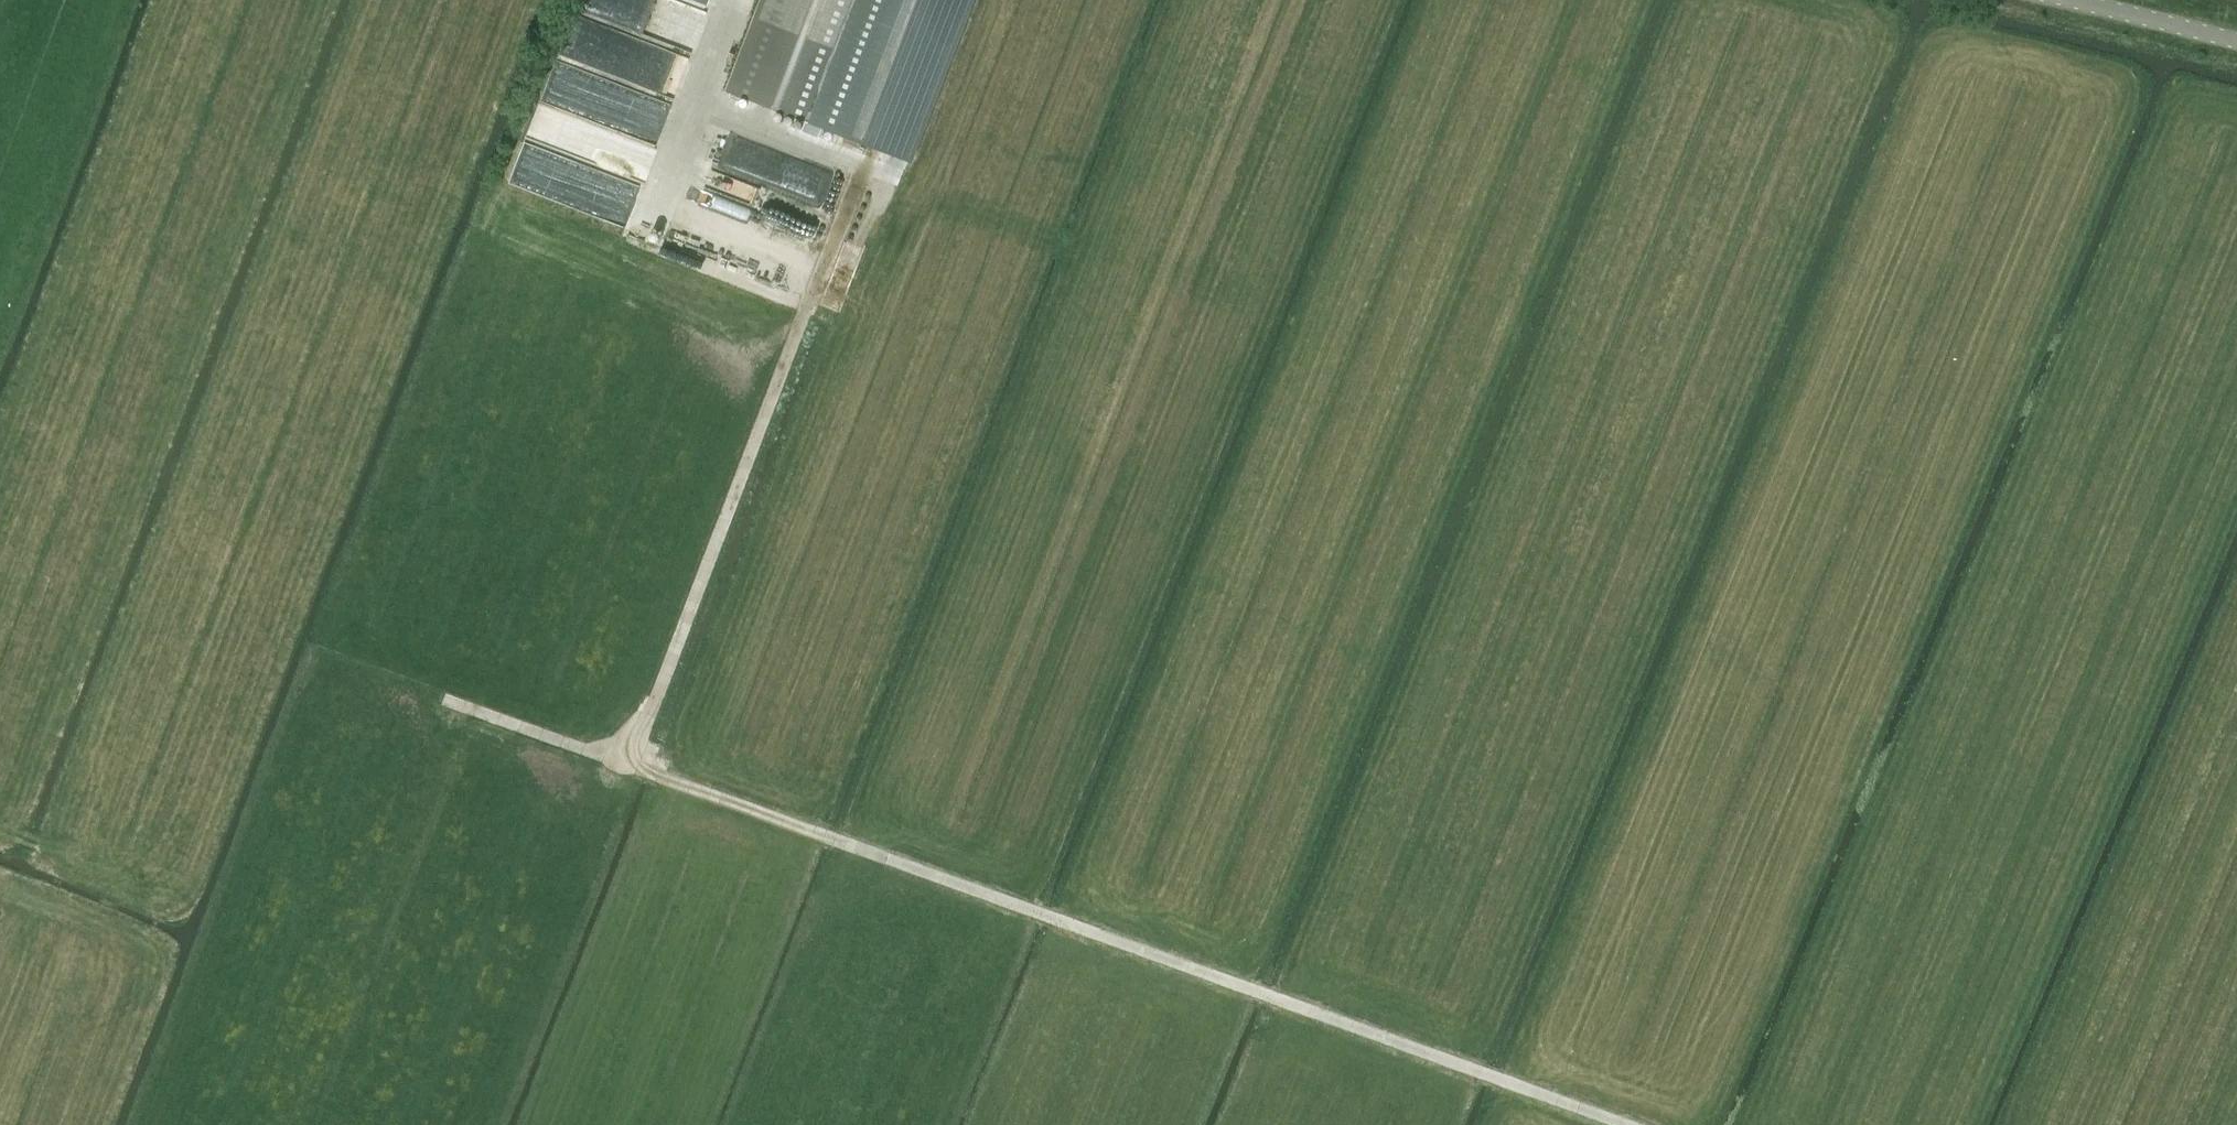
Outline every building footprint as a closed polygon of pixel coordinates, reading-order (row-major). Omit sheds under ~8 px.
[(709,19),(656,0),(586,0),(550,103),(665,144),(679,105),(652,95),(671,41),(698,51),(709,19)] [(728,91),(880,149),(883,150),(891,154),(897,156),(909,160),(971,0),(763,0),(728,91)] [(700,130),(691,156),(803,193),(812,167),(700,130)] [(508,181),(636,220),(646,189),(616,179),(621,164),(593,155),(589,166),(519,145),(508,181)]
